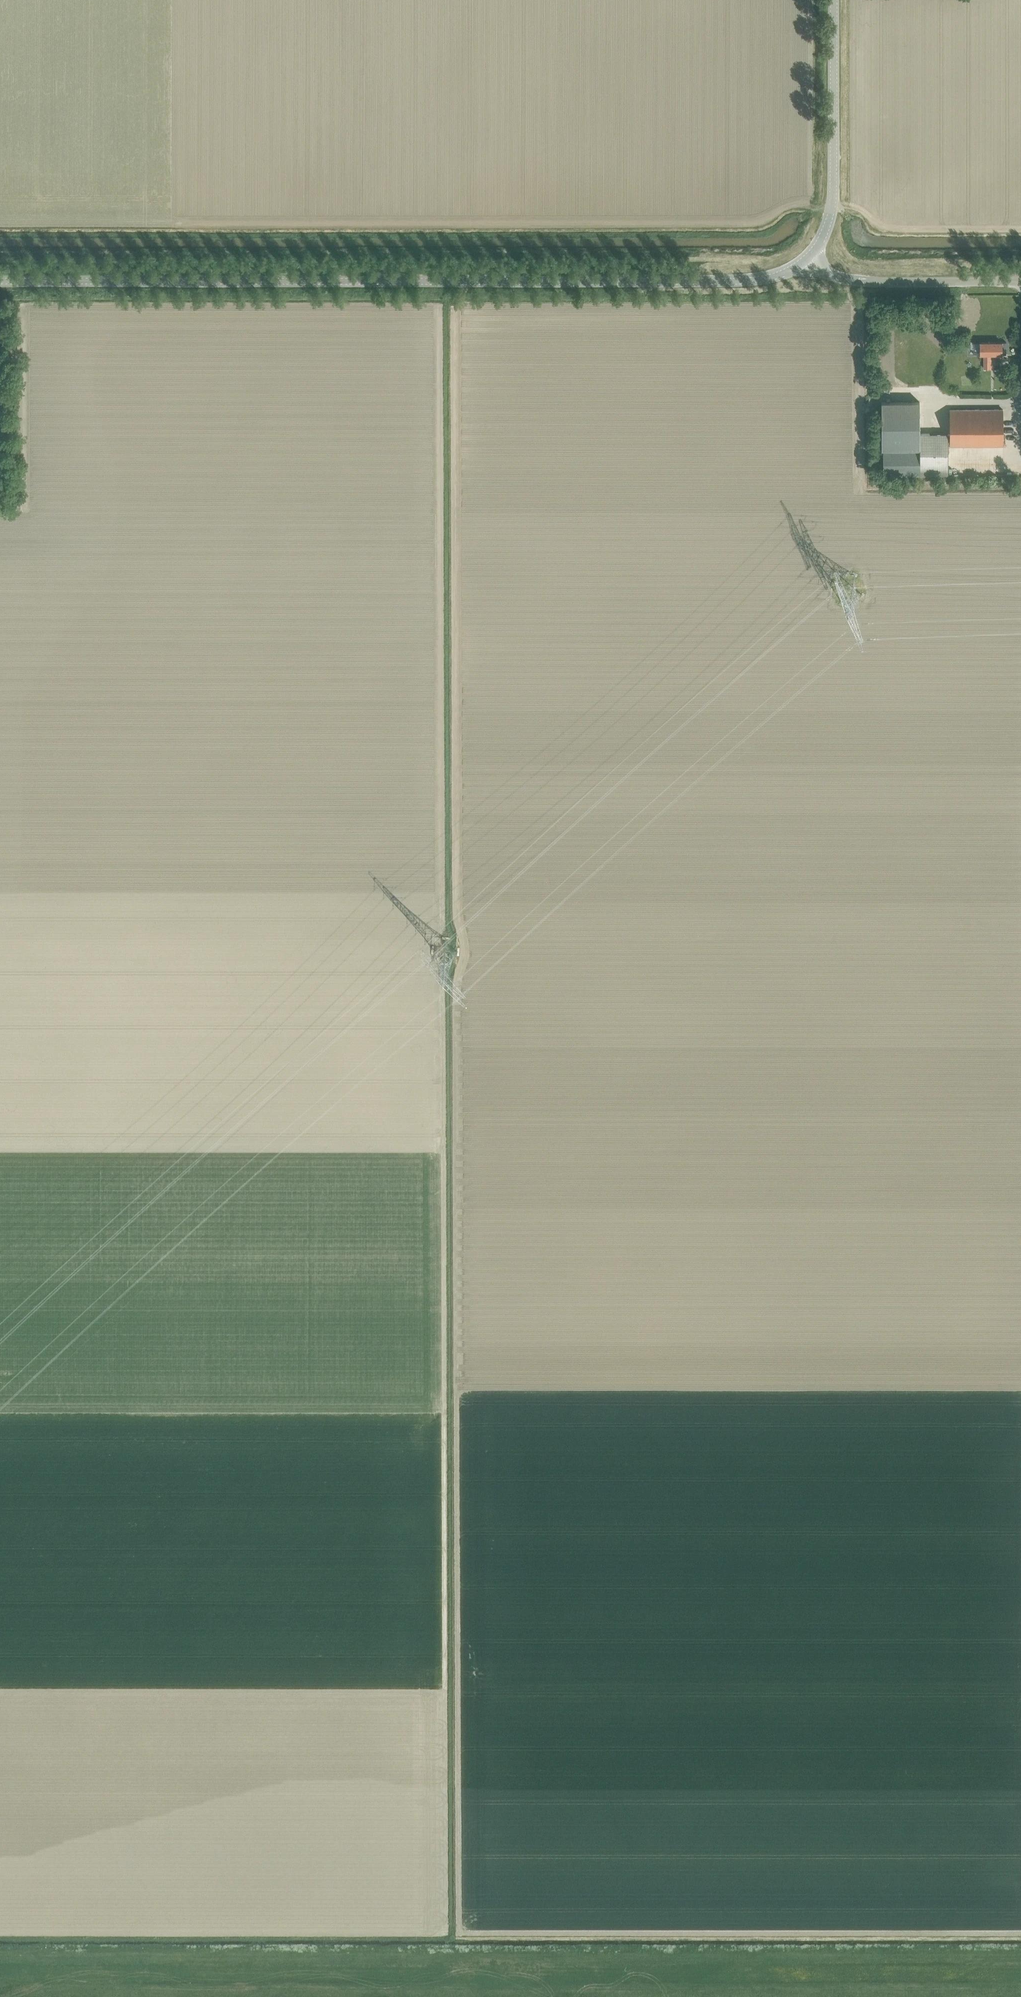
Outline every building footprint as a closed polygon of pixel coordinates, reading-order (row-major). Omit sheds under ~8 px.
[(1002,342),(980,342),(980,354),(984,354),(984,362),(984,368),(991,368),(991,362),(991,354),(1002,354),(1006,354),(1006,342),(1002,342)] [(883,401),(883,450),(920,450),(920,433),(920,401),(883,401)] [(920,450),(883,450),(883,474),(948,474),(948,445),(950,445),(950,446),(1003,446),(1003,409),(950,409),(950,433),(921,433),(920,433),(920,450)]
